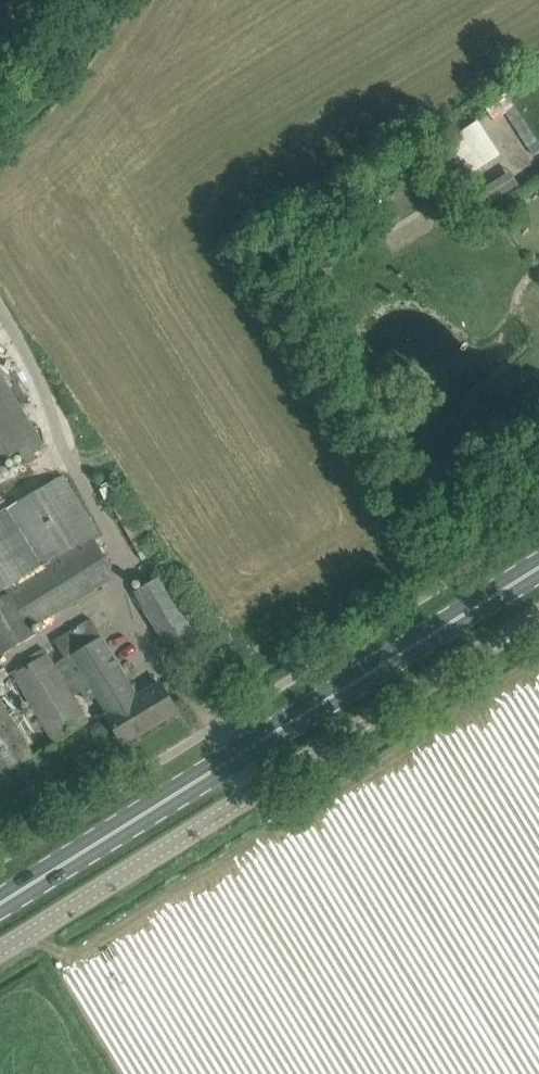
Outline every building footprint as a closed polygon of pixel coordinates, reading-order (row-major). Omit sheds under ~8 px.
[(444,144),(467,178),(502,154),(479,120),(444,144)] [(497,198),(521,185),(513,168),(489,181),(497,198)] [(20,450),(29,464),(37,458),(34,453),(46,446),(0,370),(0,462),(20,450)] [(3,654),(37,632),(34,627),(110,580),(115,566),(101,545),(98,540),(100,538),(104,536),(64,472),(54,478),(12,505),(0,512),(0,648),(3,654)] [(134,586),(179,663),(205,648),(160,570),(134,586)] [(56,741),(89,721),(74,696),(83,690),(90,701),(98,696),(109,714),(109,715),(125,743),(178,710),(159,679),(138,692),(92,618),(56,640),(65,656),(54,663),(45,648),(22,663),(25,667),(15,673),(56,741)] [(12,768),(22,762),(34,755),(23,736),(0,698),(0,775),(12,768)]
